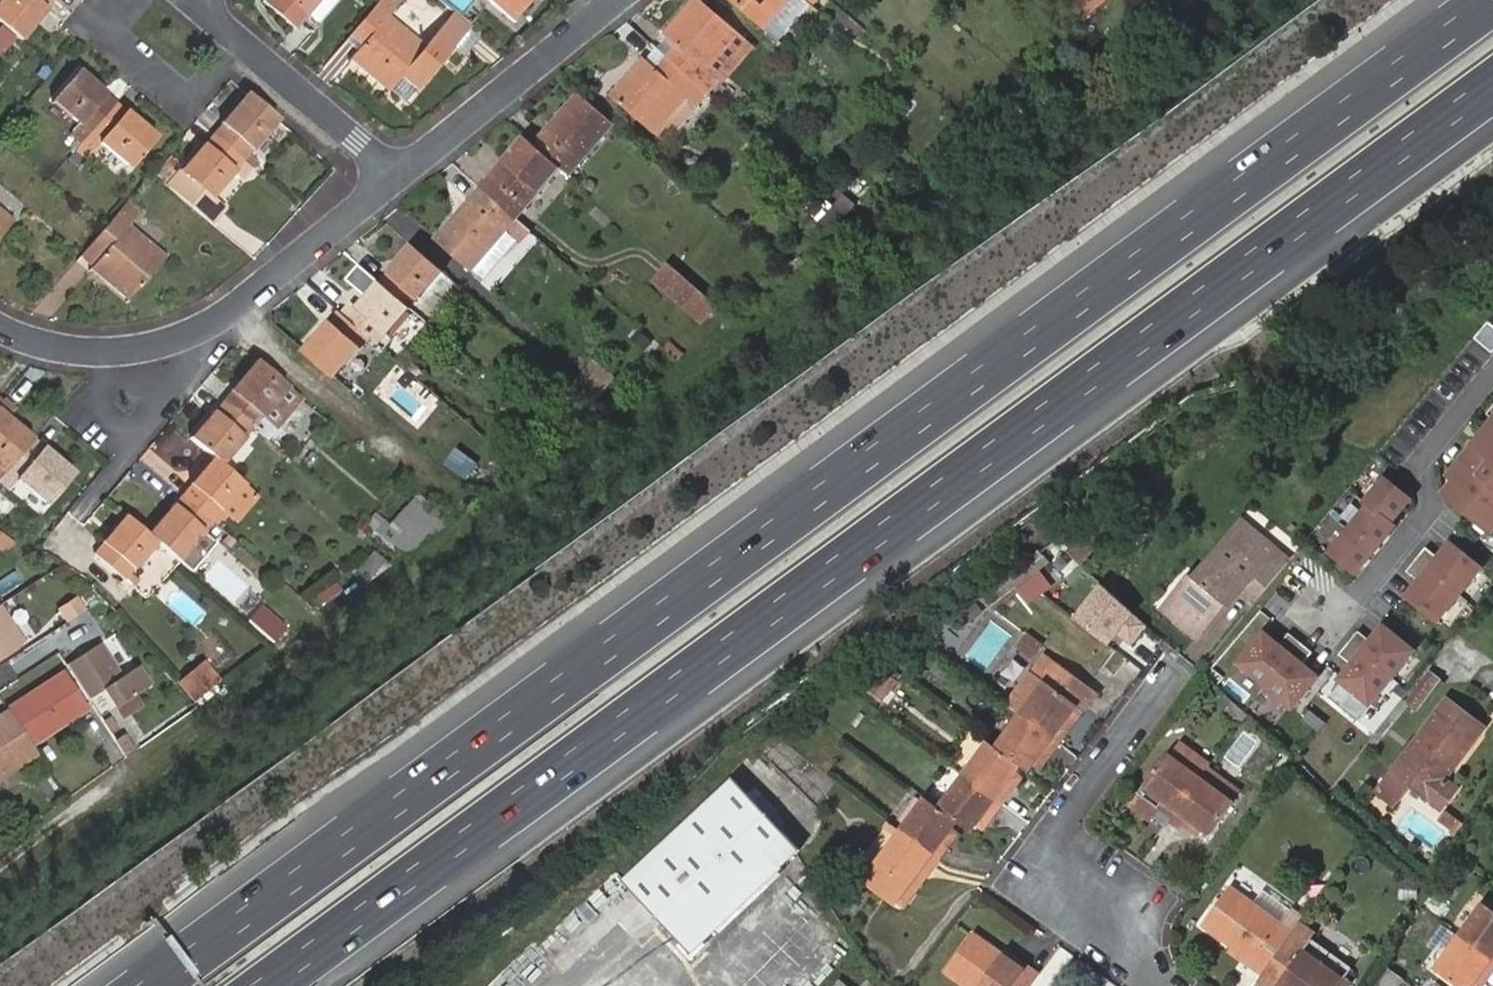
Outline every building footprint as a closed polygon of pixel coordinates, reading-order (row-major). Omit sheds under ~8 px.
[(54,0),(2,0),(0,2),(0,23),(2,25),(16,36),(19,40),(54,0)] [(318,24),(339,0),(289,0),(318,24)] [(357,26),(370,37),(351,60),(388,89),(391,85),(401,74),(419,90),(420,90),(457,45),(439,29),(425,45),(389,14),(398,4),(393,0),(379,0),(357,26)] [(513,18),(529,0),(492,0),(513,18)] [(679,69),(708,95),(720,81),(708,71),(739,35),(699,0),(693,0),(665,33),(691,56),(679,69)] [(764,29),(769,24),(792,0),(730,0),(764,29)] [(804,0),(792,0),(769,24),(783,37),(810,5),(806,2),(804,0)] [(1084,15),(1103,0),(1071,0),(1084,15)] [(481,36),(471,28),(452,12),(439,29),(457,45),(467,53),(481,36)] [(2,25),(0,27),(0,50),(2,52),(16,36),(2,25)] [(755,47),(739,35),(708,71),(720,81),(724,84),(755,47)] [(708,95),(679,69),(670,80),(656,68),(644,57),(609,96),(653,134),(687,95),(698,106),(708,95)] [(666,57),(656,68),(670,80),(679,69),(666,57)] [(81,142),(114,102),(78,71),(52,101),(78,123),(69,134),(81,142)] [(401,74),(391,85),(409,100),(419,90),(401,74)] [(614,124),(578,92),(532,144),(558,166),(569,175),(614,124)] [(212,134),(242,160),(277,119),(247,93),(212,134)] [(155,137),(114,102),(81,142),(76,148),(87,159),(101,143),(129,167),(155,137)] [(209,198),(242,160),(212,134),(179,173),(166,187),(209,222),(221,207),(209,198)] [(532,144),(524,136),(479,187),(514,218),(525,206),(535,193),(558,166),(532,144)] [(680,187),(671,180),(664,189),(674,196),(680,187)] [(514,218),(479,187),(434,238),(470,269),(505,228),(514,218)] [(548,202),(535,193),(525,206),(536,216),(548,202)] [(127,203),(99,236),(110,245),(91,267),(127,299),(165,256),(128,225),(138,212),(127,203)] [(12,220),(0,210),(0,235),(12,220)] [(530,232),(514,218),(505,228),(521,242),(530,232)] [(441,269),(411,243),(380,279),(409,305),(441,269)] [(364,297),(380,279),(360,262),(344,280),(364,297)] [(686,306),(699,289),(668,262),(654,278),(686,306)] [(409,305),(380,279),(364,297),(356,306),(346,317),(368,336),(377,343),(409,305)] [(352,301),(342,313),(346,317),(356,306),(352,301)] [(342,313),(338,309),(304,348),(334,375),(368,336),(346,317),(342,313)] [(1472,337),(1490,352),(1492,348),(1492,326),(1486,320),(1472,337)] [(252,426),(286,386),(256,361),(223,400),(252,426)] [(264,436),(298,397),(286,386),(252,426),(264,436)] [(191,437),(214,457),(221,463),(252,426),(223,400),(191,437)] [(6,471),(33,439),(0,410),(0,466),(6,471)] [(1446,474),(1450,478),(1439,492),(1486,528),(1492,519),(1492,413),(1446,474)] [(33,439),(6,471),(46,504),(73,473),(33,439)] [(214,457),(182,494),(212,520),(221,509),(244,483),(221,463),(214,457)] [(1406,501),(1379,480),(1361,502),(1365,505),(1388,523),(1406,501)] [(260,497),(244,483),(221,509),(238,524),(260,497)] [(387,521),(379,511),(368,520),(403,560),(447,522),(421,492),(387,521)] [(212,520),(182,494),(147,534),(156,541),(178,560),(202,531),(212,520)] [(1388,523),(1365,505),(1346,528),(1373,550),(1392,526),(1388,523)] [(156,541),(147,534),(125,515),(93,553),(123,579),(156,541)] [(1256,566),(1271,547),(1242,524),(1227,542),(1256,566)] [(1373,550),(1346,528),(1324,555),(1351,577),(1373,550)] [(9,536),(0,531),(0,548),(2,549),(9,536)] [(215,541),(202,531),(178,560),(190,570),(215,541)] [(1257,600),(1288,562),(1271,547),(1256,566),(1227,542),(1195,580),(1191,577),(1163,611),(1196,639),(1224,606),(1241,586),(1247,591),(1257,600)] [(1079,543),(1071,552),(1081,562),(1090,552),(1079,543)] [(1479,568),(1448,543),(1436,558),(1423,548),(1413,560),(1457,595),(1479,568)] [(376,581),(389,560),(372,550),(359,571),(376,581)] [(1011,579),(1029,604),(1065,578),(1046,553),(1011,579)] [(1457,595),(1413,560),(1404,572),(1416,581),(1404,597),(1435,622),(1457,595)] [(318,609),(348,588),(336,570),(305,591),(318,609)] [(1102,584),(1074,618),(1107,644),(1117,631),(1132,643),(1146,624),(1102,584)] [(1241,586),(1224,606),(1230,611),(1247,591),(1241,586)] [(77,597),(58,610),(65,621),(84,609),(77,597)] [(4,600),(0,603),(0,656),(27,639),(4,600)] [(265,603),(249,622),(260,631),(277,615),(265,603)] [(1357,632),(1347,644),(1391,679),(1412,653),(1381,627),(1369,642),(1357,632)] [(1281,646),(1265,634),(1239,665),(1266,687),(1301,644),(1290,634),(1281,646)] [(217,639),(206,648),(215,659),(225,649),(217,639)] [(68,660),(91,694),(108,684),(119,700),(150,679),(138,662),(121,674),(99,640),(68,660)] [(1046,666),(1055,654),(1041,644),(1032,656),(1046,666)] [(1301,644),(1266,687),(1294,710),(1320,678),(1304,665),(1314,653),(1301,644)] [(1391,679),(1347,644),(1337,656),(1350,666),(1337,682),(1368,707),(1391,679)] [(207,658),(178,679),(195,701),(223,679),(207,658)] [(1058,665),(1021,714),(1060,743),(1067,734),(1061,729),(1072,713),(1077,706),(1085,711),(1098,695),(1058,665)] [(65,667),(42,683),(44,689),(69,673),(65,667)] [(1432,671),(1406,703),(1418,710),(1443,679),(1432,671)] [(42,683),(10,703),(12,705),(34,740),(89,703),(69,673),(44,689),(42,683)] [(39,746),(34,740),(12,705),(0,713),(0,771),(39,746)] [(1462,725),(1467,717),(1454,707),(1449,713),(1462,725)] [(1321,732),(1329,721),(1312,709),(1304,720),(1321,732)] [(1061,729),(1067,734),(1080,718),(1072,713),(1061,729)] [(1413,786),(1462,725),(1449,713),(1398,775),(1413,786)] [(1021,714),(996,748),(1021,767),(1028,773),(1033,767),(1045,749),(1052,754),(1060,743),(1021,714)] [(1485,732),(1467,717),(1462,725),(1480,739),(1485,732)] [(1480,739),(1462,725),(1413,786),(1417,789),(1442,811),(1456,793),(1446,783),(1480,739)] [(127,756),(138,749),(128,732),(116,738),(127,756)] [(988,742),(963,776),(1003,806),(1010,795),(1004,790),(1015,774),(1021,767),(996,748),(988,742)] [(1209,767),(1211,764),(1182,743),(1172,756),(1201,778),(1209,767)] [(1045,749),(1033,767),(1039,772),(1052,754),(1045,749)] [(1154,817),(1166,826),(1172,818),(1201,778),(1172,756),(1169,754),(1130,807),(1145,818),(1149,814),(1154,817)] [(1209,767),(1201,778),(1235,804),(1243,791),(1209,767)] [(1022,779),(1015,774),(1004,790),(1010,795),(1022,779)] [(1398,806),(1413,786),(1398,775),(1383,793),(1398,806)] [(1003,806),(963,776),(939,809),(958,823),(972,833),(976,827),(988,812),(995,817),(1003,806)] [(1201,778),(1172,818),(1183,826),(1188,820),(1204,832),(1210,837),(1235,804),(1201,778)] [(1417,789),(1413,786),(1398,806),(1402,808),(1417,789)] [(738,788),(688,825),(759,884),(774,872),(760,854),(791,831),(772,806),(760,815),(738,788)] [(958,823),(939,809),(925,798),(900,831),(940,861),(948,850),(941,845),(954,828),(958,823)] [(1449,809),(1441,820),(1457,832),(1466,821),(1449,809)] [(983,833),(995,817),(988,812),(976,827),(983,833)] [(1188,820),(1183,826),(1199,839),(1204,832),(1188,820)] [(680,951),(721,919),(738,900),(759,884),(688,825),(623,873),(680,951)] [(960,833),(954,828),(941,845),(948,850),(960,833)] [(940,861),(900,831),(863,880),(898,904),(913,884),(926,867),(932,872),(940,861)] [(920,889),(932,872),(926,867),(913,884),(920,889)] [(738,900),(721,919),(776,876),(774,872),(759,884),(738,900)] [(1289,940),(1294,933),(1282,924),(1257,906),(1231,888),(1204,925),(1232,945),(1255,961),(1251,966),(1263,975),(1289,940)] [(1257,906),(1282,924),(1292,911),(1266,893),(1257,906)] [(1461,934),(1492,958),(1492,910),(1484,903),(1461,934)] [(1041,974),(1029,966),(1025,971),(1004,955),(974,933),(947,973),(965,985),(1032,985),(1041,974)] [(1461,934),(1432,974),(1450,985),(1475,985),(1487,970),(1492,974),(1492,958),(1461,934)] [(1258,982),(1264,985),(1273,985),(1274,985),(1276,985),(1351,985),(1352,984),(1346,980),(1305,951),(1289,940),(1263,975),(1258,982)] [(1305,951),(1346,980),(1354,969),(1313,940),(1305,951)] [(1229,951),(1251,966),(1255,961),(1232,945),(1229,951)] [(1025,971),(1029,966),(1008,951),(1004,955),(1025,971)] [(1405,978),(1390,968),(1379,984),(1382,985),(1399,985),(1405,978)] [(1492,975),(1492,974),(1487,970),(1475,985),(1485,985),(1492,975)]
